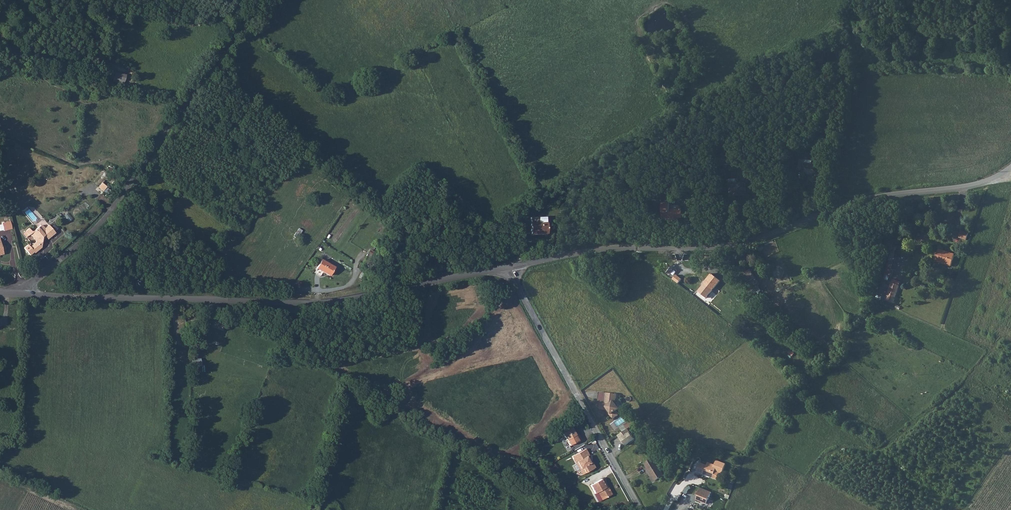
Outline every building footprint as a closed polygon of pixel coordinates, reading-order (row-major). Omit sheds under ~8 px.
[(116,77),(115,80),(126,82),(127,80),(128,74),(114,71),(113,77),(116,77)] [(811,161),(803,161),(804,157),(798,157),(798,168),(803,168),(803,170),(818,170),(818,161),(811,161)] [(733,180),(727,180),(728,195),(735,194),(735,196),(745,195),(745,183),(733,184),(733,180)] [(671,220),(672,221),(675,221),(676,220),(676,218),(680,218),(680,209),(668,209),(668,203),(661,203),(661,218),(671,218),(671,220)] [(11,221),(2,224),(4,231),(12,229),(11,221)] [(530,222),(530,233),(546,233),(546,222),(530,222)] [(30,247),(34,252),(35,253),(42,248),(41,246),(42,245),(43,240),(41,239),(45,236),(46,238),(48,240),(53,236),(52,235),(55,232),(49,225),(45,228),(43,226),(40,226),(34,231),(32,230),(29,227),(26,230),(29,234),(31,233),(37,241),(30,247)] [(967,240),(970,233),(962,230),(959,238),(967,240)] [(890,281),(898,245),(891,244),(884,279),(890,281)] [(30,247),(29,246),(26,249),(31,255),(34,252),(30,247)] [(939,249),(935,261),(951,266),(955,254),(939,249)] [(325,258),(319,267),(331,274),(337,265),(325,258)] [(752,269),(745,272),(752,288),(759,285),(752,269)] [(893,279),(886,299),(894,302),(900,282),(893,279)] [(706,284),(699,292),(707,299),(716,287),(714,285),(714,284),(715,283),(714,282),(713,282),(712,281),(711,282),(710,282),(707,280),(705,283),(706,284)] [(202,365),(202,358),(193,358),(193,364),(196,364),(196,371),(205,371),(205,365),(202,365)] [(616,395),(600,393),(599,401),(601,402),(600,410),(607,411),(613,420),(619,416),(616,412),(619,409),(614,402),(616,400),(617,396),(616,395)] [(562,431),(570,445),(581,439),(579,435),(577,436),(572,426),(562,431)] [(628,429),(618,436),(622,443),(623,442),(626,445),(635,439),(628,429)] [(589,455),(586,448),(572,456),(573,459),(575,458),(580,468),(582,467),(585,472),(590,470),(591,470),(593,469),(594,468),(595,467),(592,461),(590,462),(588,459),(589,458),(588,455),(589,455)] [(575,458),(573,459),(582,474),(585,472),(582,467),(580,468),(575,458)] [(653,458),(645,463),(654,481),(663,476),(653,458)] [(726,465),(717,461),(716,466),(709,463),(708,466),(702,463),(700,461),(699,462),(696,468),(698,469),(697,472),(703,475),(720,481),(726,465)] [(555,464),(547,468),(550,473),(558,468),(555,464)] [(590,484),(595,492),(597,491),(602,499),(611,494),(607,486),(605,487),(601,479),(590,484)] [(707,504),(712,492),(701,488),(697,500),(707,504)]
